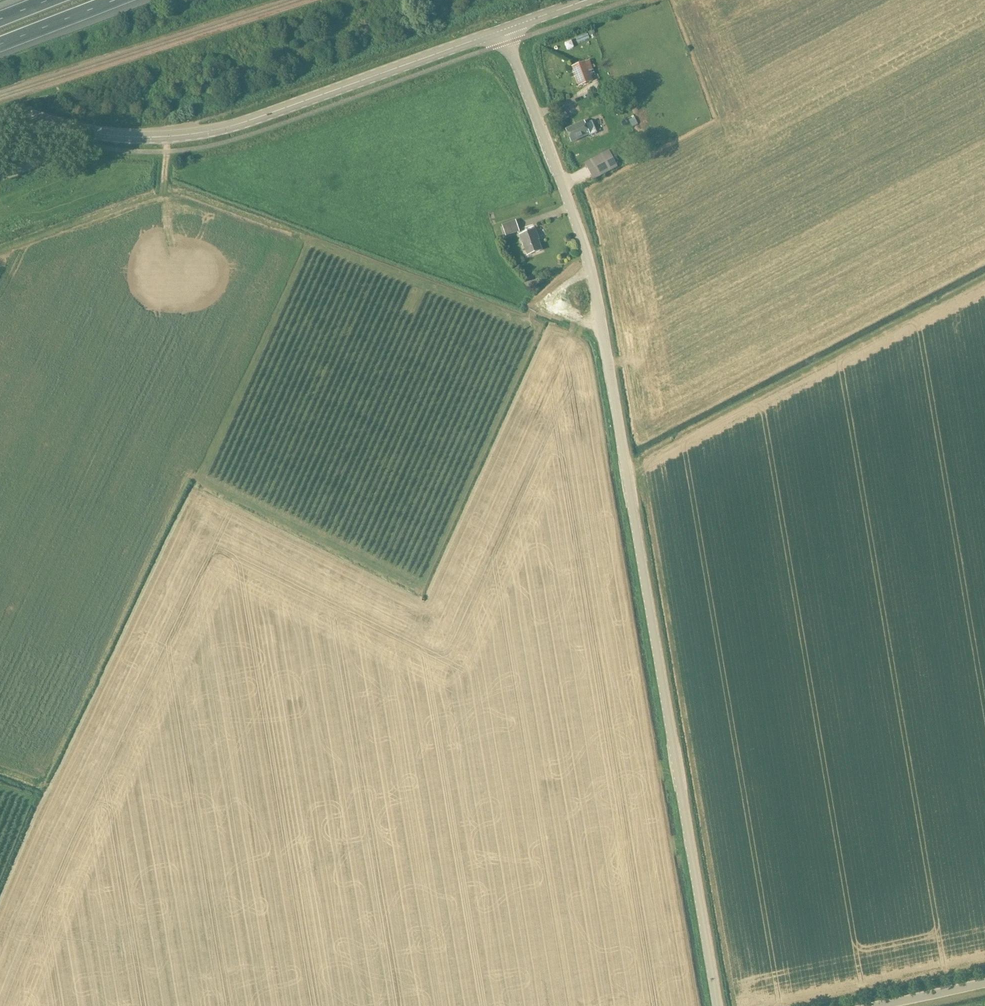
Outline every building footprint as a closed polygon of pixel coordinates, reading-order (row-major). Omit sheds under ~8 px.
[(588,34),(576,38),(578,43),(589,38),(588,34)] [(579,86),(593,81),(589,71),(592,70),(589,62),(573,68),(579,86)] [(584,123),(567,130),(572,141),(589,134),(590,136),(597,133),(592,121),(584,125),(584,123)] [(609,150),(585,163),(593,180),(618,167),(609,150)] [(516,221),(502,226),(506,237),(520,232),(516,221)] [(521,236),(528,256),(542,251),(537,237),(538,237),(536,231),(521,236)]
